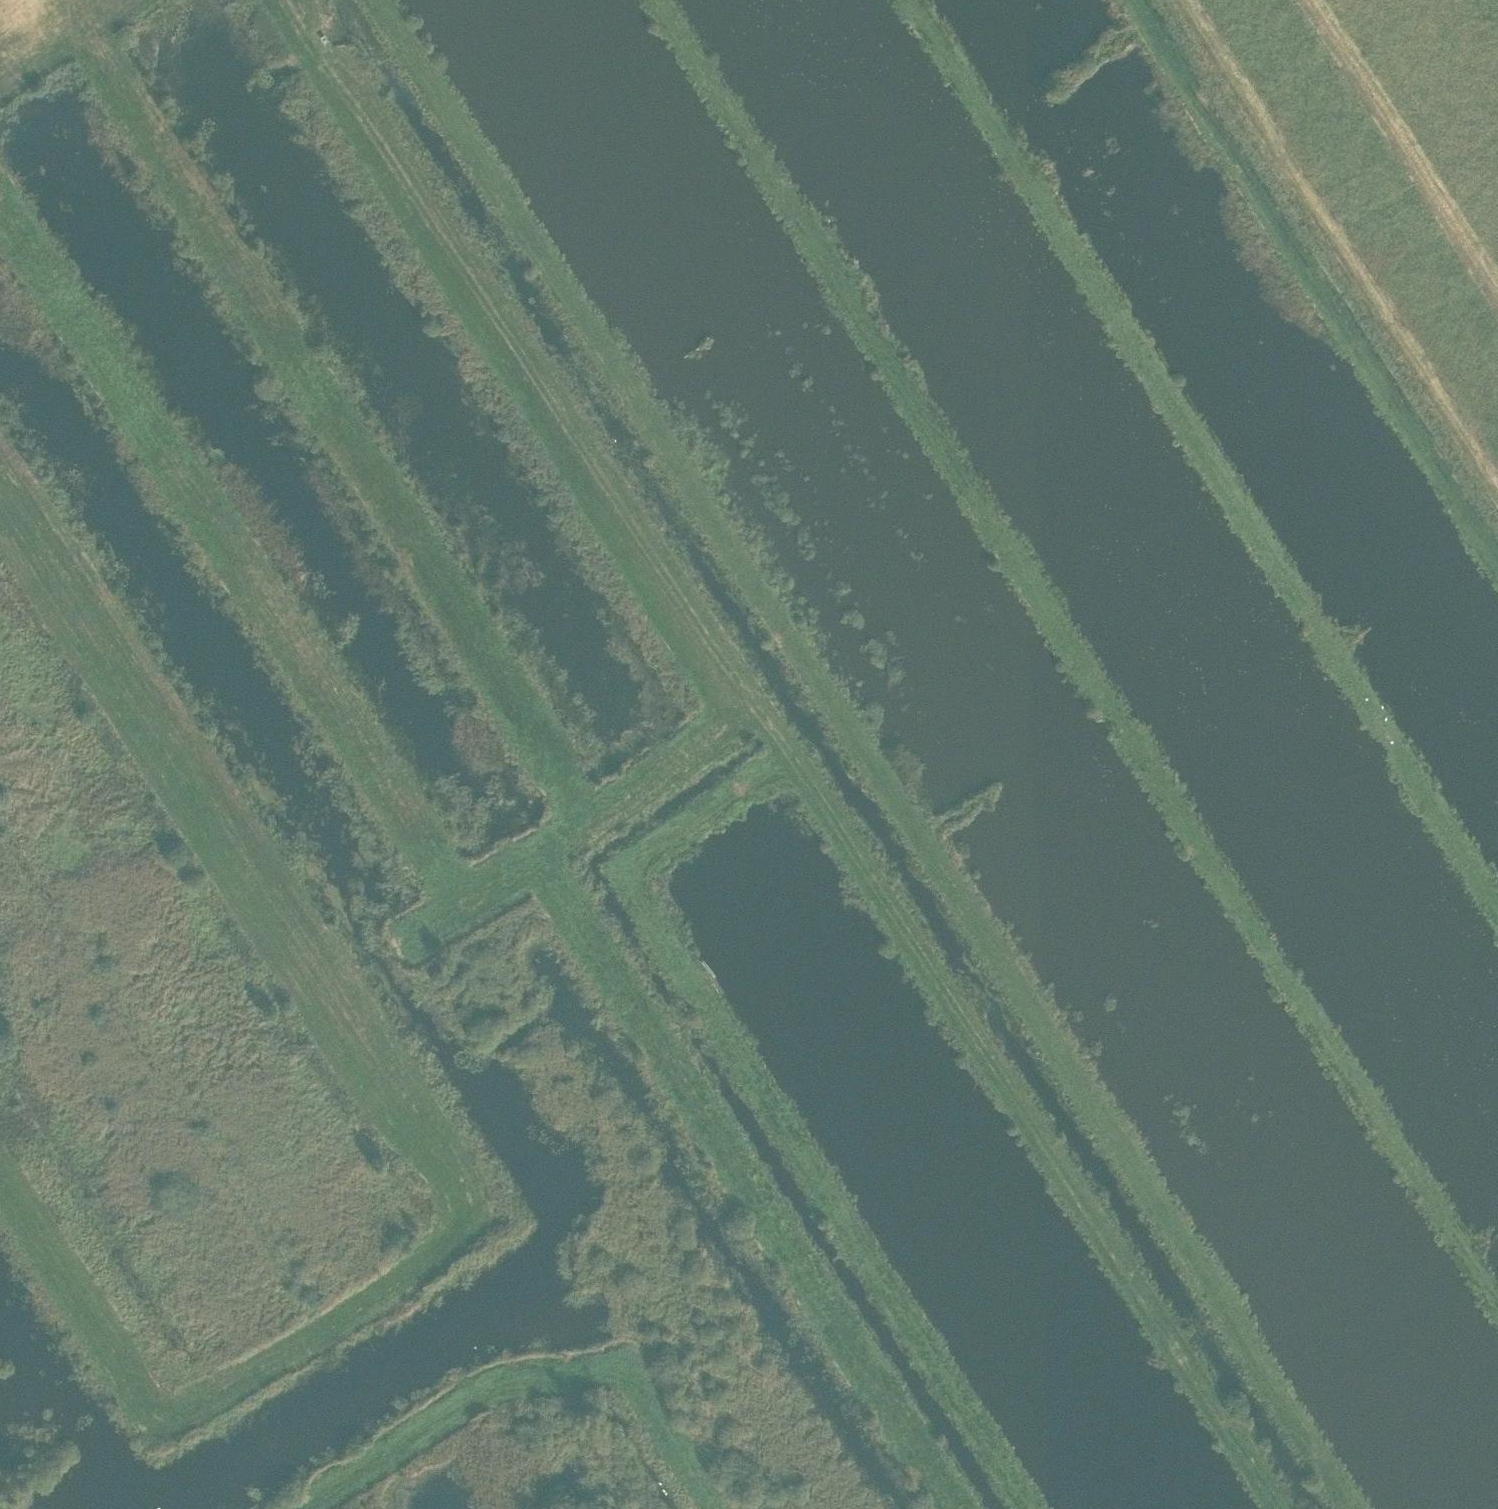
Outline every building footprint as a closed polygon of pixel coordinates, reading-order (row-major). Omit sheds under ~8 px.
[(93,0),(72,0),(79,10),(93,0)]
